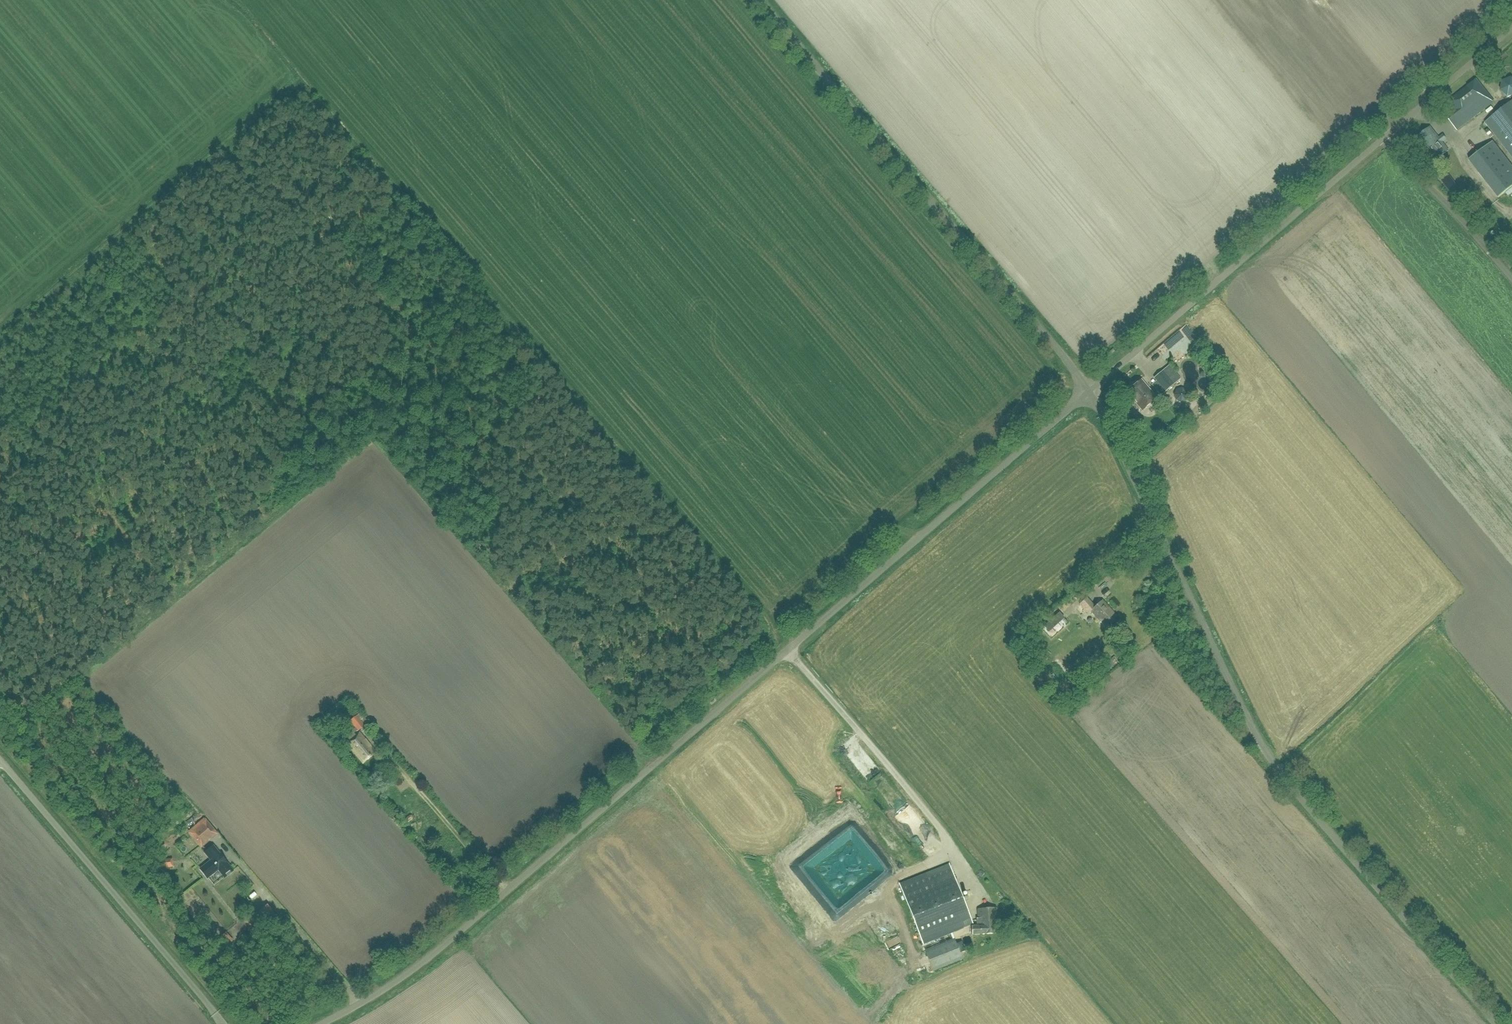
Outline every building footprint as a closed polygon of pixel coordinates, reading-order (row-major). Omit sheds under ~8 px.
[(1511,78),(1501,81),(1500,90),(1507,97),(1511,95),(1511,79),(1511,78)] [(1457,130),(1493,102),(1476,79),(1447,102),(1453,111),(1446,117),(1457,130)] [(1485,122),(1511,157),(1511,102),(1485,122)] [(1442,142),(1445,139),(1442,135),(1439,138),(1430,127),(1417,138),(1432,156),(1434,154),(1437,159),(1448,150),(1442,142)] [(1511,187),(1511,167),(1492,141),(1469,160),(1498,198),(1511,187)] [(1162,372),(1154,379),(1165,392),(1177,382),(1174,377),(1170,381),(1162,372)] [(1156,399),(1140,381),(1126,392),(1142,411),(1156,399)] [(1115,619),(1117,617),(1102,601),(1095,607),(1087,598),(1079,605),(1087,613),(1090,611),(1105,628),(1107,626),(1108,627),(1116,620),(1115,619)] [(1042,644),(1033,651),(1042,662),(1051,655),(1042,644)] [(358,731),(369,723),(361,713),(351,722),(358,731)] [(363,763),(375,753),(359,732),(347,743),(363,763)] [(842,746),(854,762),(867,753),(854,737),(842,746)] [(188,831),(202,848),(218,834),(206,820),(197,828),(195,825),(188,831)] [(200,870),(207,879),(219,870),(225,878),(233,871),(227,863),(220,854),(220,855),(213,847),(205,853),(211,861),(200,870)] [(173,859),(161,860),(162,869),(163,869),(163,870),(169,870),(168,868),(174,867),(173,859)] [(962,927),(972,923),(949,865),(899,884),(923,944),(963,929),(962,927)] [(977,910),(978,918),(977,918),(977,926),(998,925),(998,924),(997,909),(997,908),(977,909),(977,910)] [(998,925),(977,926),(972,926),(973,935),(981,934),(999,933),(999,924),(998,924),(998,925)] [(933,971),(962,959),(954,939),(925,951),(933,971)]
